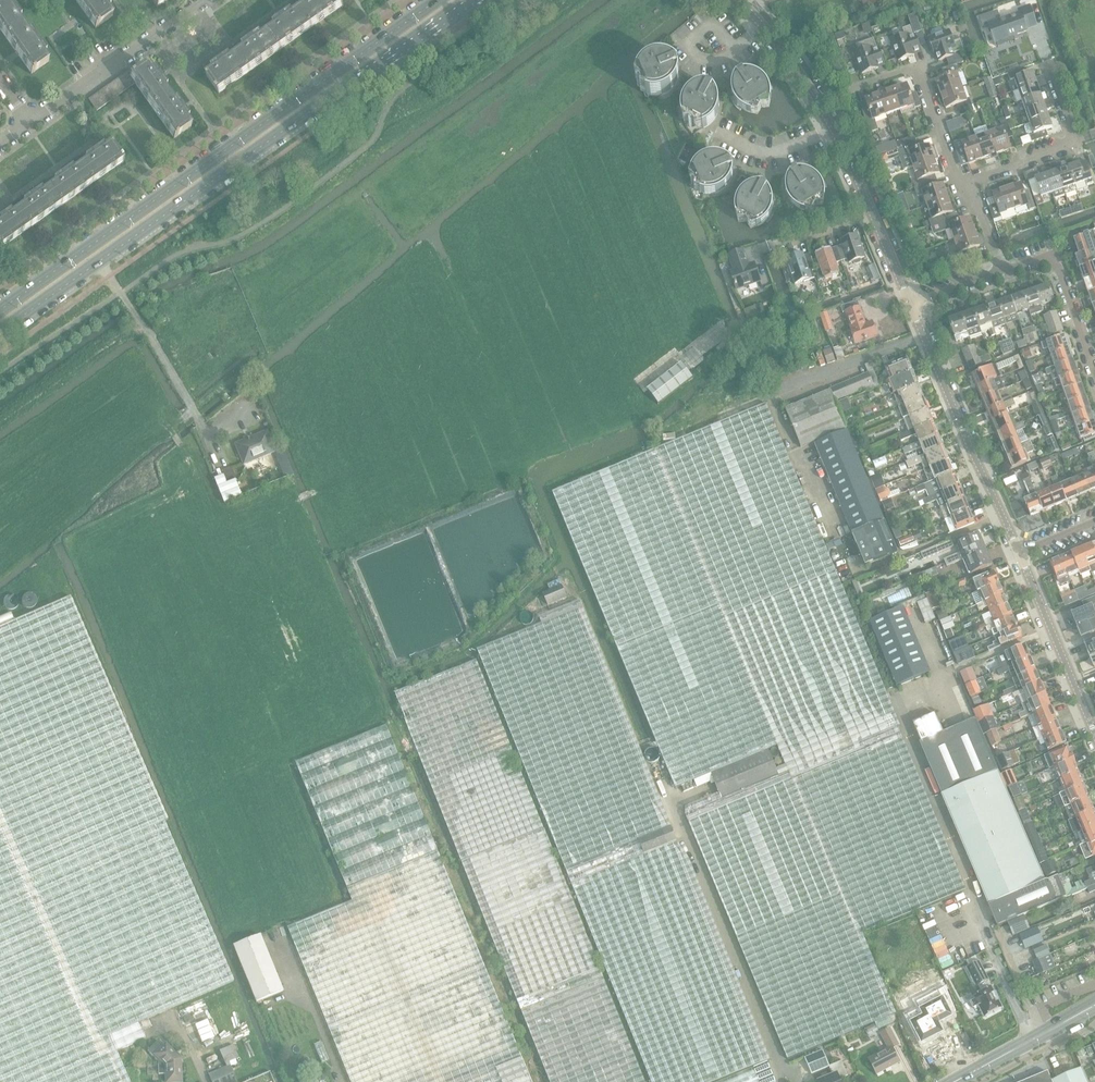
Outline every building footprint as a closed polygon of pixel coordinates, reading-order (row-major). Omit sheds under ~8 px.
[(19,20),(21,18),(8,0),(0,0),(0,30),(6,38),(23,26),(19,20)] [(108,9),(110,8),(104,0),(75,0),(95,28),(95,29),(97,28),(99,26),(113,16),(108,9)] [(343,6),(342,4),(341,2),(340,2),(339,0),(310,0),(305,4),(306,6),(299,11),(311,28),(343,6)] [(864,7),(866,11),(875,8),(874,6),(886,2),(885,0),(869,0),(863,2),(864,7)] [(997,12),(980,19),(983,29),(989,26),(997,47),(1009,42),(1015,40),(1014,36),(1017,35),(1026,32),(1027,32),(1026,29),(1036,25),(1029,6),(1018,10),(1020,14),(1000,21),(997,12)] [(280,50),(311,28),(299,11),(293,15),(291,13),(274,25),(275,28),(268,33),(280,50)] [(922,31),(916,14),(908,17),(914,34),(922,31)] [(848,21),(840,24),(841,30),(849,28),(848,21)] [(49,62),(44,55),(46,53),(30,31),(28,33),(23,26),(6,38),(31,74),(33,73),(35,72),(49,62)] [(914,53),(921,51),(916,36),(915,37),(911,26),(904,29),(906,36),(892,40),(900,61),(915,55),(914,53)] [(940,61),(947,58),(954,56),(954,55),(964,51),(961,41),(954,43),(950,32),(945,34),(943,30),(939,28),(933,30),(931,34),(933,38),(930,39),(930,40),(929,42),(931,47),(933,48),(935,55),(937,54),(940,61)] [(846,38),(844,31),(836,34),(838,41),(846,38)] [(249,73),(280,50),(268,33),(262,37),(261,35),(243,47),(244,50),(236,55),(249,73)] [(878,66),(885,64),(880,49),(878,50),(875,39),(857,45),(859,52),(856,53),(863,74),(879,68),(878,66)] [(1027,64),(1037,60),(1030,43),(1021,46),(1027,64)] [(961,53),(954,56),(947,58),(950,67),(943,69),(944,73),(940,74),(942,79),(937,81),(942,95),(962,87),(958,74),(961,73),(958,65),(964,62),(961,53)] [(219,93),(249,73),(236,55),(231,59),(230,57),(212,69),(214,72),(207,77),(216,90),(218,93),(218,92),(219,94),(220,94),(219,93)] [(641,68),(638,73),(639,73),(648,95),(647,95),(653,96),(659,96),(664,94),(669,92),(674,88),(677,83),(679,77),(679,72),(675,64),(675,63),(670,60),(664,59),(657,59),(651,60),(646,63),(641,68)] [(166,87),(160,78),(154,70),(152,71),(147,64),(133,74),(131,75),(129,77),(135,84),(152,108),(169,96),(164,89),(166,87)] [(1014,79),(1018,90),(1045,80),(1043,77),(1038,78),(1039,80),(1036,81),(1033,73),(1027,75),(1024,68),(1008,74),(1010,80),(1014,79)] [(746,111),(752,113),(751,112),(770,100),(771,100),(771,95),(770,89),(768,83),(764,79),(759,75),(754,73),(748,72),(742,72),(743,73),(735,78),(733,84),(732,90),(733,96),(736,102),(740,107),(746,111)] [(135,84),(129,77),(126,73),(121,77),(129,88),(135,84)] [(129,88),(121,77),(115,81),(123,92),(129,88)] [(1017,103),(1022,101),(1041,94),(1038,87),(1041,85),(1042,88),(1047,86),(1045,80),(1018,90),(1013,92),(1017,103)] [(123,92),(115,81),(110,84),(118,96),(123,92)] [(118,96),(110,84),(105,88),(113,99),(118,96)] [(907,84),(894,89),(901,110),(915,105),(916,108),(921,106),(917,93),(911,95),(907,84)] [(705,86),(699,87),(693,90),(688,94),(684,99),(682,105),(682,111),(683,118),(683,117),(704,128),(703,128),(709,126),(713,122),(716,117),(718,112),(719,106),(718,100),(716,95),(713,90),(705,86)] [(967,101),(962,87),(942,95),(946,109),(957,105),(959,110),(972,106),(970,100),(967,101)] [(113,99),(105,88),(100,92),(108,103),(113,99)] [(995,88),(988,91),(990,99),(998,96),(995,88)] [(894,89),(880,94),(887,115),(901,110),(894,89)] [(108,103),(100,92),(94,95),(103,107),(108,103)] [(875,119),(887,115),(880,94),(866,99),(869,109),(863,112),(871,133),(879,130),(875,119)] [(1044,104),(1041,94),(1022,101),(1026,112),(1052,103),(1051,99),(1046,101),(1047,103),(1044,104)] [(103,107),(94,95),(88,100),(97,111),(103,107)] [(188,118),(182,110),(176,101),(174,102),(169,96),(152,108),(174,139),(173,139),(174,139),(175,138),(178,137),(178,136),(191,127),(186,120),(188,118)] [(998,98),(992,100),(995,108),(1001,106),(998,98)] [(1054,108),(1052,103),(1026,112),(1030,123),(1048,116),(1046,109),(1049,108),(1049,110),(1054,108)] [(974,112),(972,106),(959,110),(961,116),(974,112)] [(1053,129),(1048,116),(1030,123),(1031,125),(1025,126),(1024,128),(1026,134),(1028,135),(1034,133),(1034,134),(1030,136),(1032,143),(1049,137),(1047,131),(1053,129)] [(962,117),(946,123),(949,133),(965,127),(962,117)] [(1003,129),(990,134),(997,155),(1011,150),(1007,139),(1013,137),(1008,124),(1002,126),(1003,129)] [(990,134),(976,138),(983,159),(997,155),(990,134)] [(899,150),(904,149),(904,148),(917,143),(915,138),(911,139),(910,137),(896,142),(899,150)] [(969,164),(983,159),(976,138),(963,143),(962,140),(955,142),(960,156),(966,154),(969,164)] [(1021,138),(1014,140),(1016,147),(1023,145),(1021,138)] [(895,141),(876,147),(879,157),(887,154),(898,150),(895,141)] [(919,149),(917,143),(904,148),(904,149),(906,154),(909,153),(914,167),(935,160),(930,146),(919,149)] [(92,184),(123,162),(124,162),(122,160),(123,160),(121,158),(111,144),(104,149),(103,147),(91,155),(85,160),(86,162),(80,166),(92,184)] [(879,157),(881,163),(889,160),(888,157),(887,154),(879,157)] [(695,166),(692,171),(693,171),(702,193),(701,193),(707,194),(713,194),(718,192),(723,189),(728,185),(731,181),(733,175),(734,169),(733,170),(729,161),(730,161),(724,158),(718,156),(712,156),(705,158),(700,161),(695,166)] [(940,173),(935,160),(914,167),(918,180),(915,181),(917,187),(931,183),(931,182),(929,177),(940,173)] [(1059,162),(1054,164),(1065,196),(1076,192),(1074,186),(1068,168),(1060,171),(1059,168),(1060,167),(1059,162)] [(1080,164),(1068,168),(1074,186),(1076,192),(1077,193),(1088,189),(1087,186),(1094,184),(1088,167),(1086,162),(1080,164)] [(1054,173),(1045,176),(1052,194),(1054,200),(1065,196),(1054,164),(1049,165),(1051,171),(1053,170),(1054,173)] [(61,206),(92,184),(80,166),(73,171),(72,169),(65,173),(54,181),(55,184),(49,188),(61,206)] [(799,208),(805,210),(824,198),(825,198),(825,192),(824,187),(821,181),(818,177),(813,173),(808,171),(802,170),(796,170),(797,170),(789,175),(787,181),(786,188),(787,194),(790,200),(794,204),(799,208)] [(1031,172),(1025,174),(1034,198),(1040,196),(1041,198),(1052,194),(1045,176),(1039,178),(1038,175),(1036,170),(1031,172)] [(933,182),(931,182),(931,183),(917,187),(915,188),(918,197),(924,195),(927,206),(948,198),(943,184),(935,187),(933,182)] [(737,216),(737,215),(757,226),(756,226),(762,224),(767,220),(770,215),(772,209),(773,203),(772,197),(769,192),(765,187),(765,188),(759,184),(752,185),(747,188),(742,192),(738,197),(736,203),(736,209),(737,216)] [(1021,184),(1007,189),(1014,210),(1028,205),(1030,211),(1036,209),(1030,191),(1024,193),(1021,184)] [(30,228),(61,206),(49,188),(42,193),(41,191),(32,197),(23,203),(25,206),(17,211),(27,224),(30,228)] [(1017,216),(1015,213),(1014,210),(1007,189),(993,194),(997,204),(989,207),(994,221),(1002,218),(1006,220),(1017,216)] [(953,212),(948,198),(927,206),(932,219),(929,220),(931,226),(947,221),(945,215),(953,212)] [(30,228),(27,224),(17,211),(11,215),(10,213),(0,220),(0,249),(30,228)] [(958,217),(947,221),(931,226),(934,235),(951,229),(954,240),(975,233),(970,219),(960,222),(958,217)] [(980,247),(975,233),(954,240),(959,254),(956,255),(958,260),(972,256),(970,250),(980,247)] [(1006,233),(1000,235),(1002,242),(1005,240),(1008,239),(1007,236),(1006,233)] [(843,245),(836,248),(841,261),(848,259),(849,263),(853,262),(854,264),(856,265),(860,263),(861,261),(861,259),(865,258),(857,235),(841,241),(843,245)] [(1080,268),(1094,263),(1094,236),(1084,240),(1088,251),(1075,256),(1077,262),(1076,262),(1078,268),(1079,267),(1080,268)] [(835,264),(841,261),(836,248),(830,250),(830,249),(816,254),(819,260),(822,271),(817,272),(820,280),(825,278),(825,280),(839,275),(835,264)] [(730,256),(735,271),(731,272),(737,289),(760,281),(757,270),(754,270),(752,265),(749,266),(744,251),(738,253),(730,256)] [(815,278),(812,271),(815,270),(809,254),(803,256),(803,254),(787,259),(795,284),(804,281),(804,282),(815,278)] [(1084,280),(1094,277),(1094,263),(1080,268),(1084,280)] [(1088,293),(1094,290),(1094,277),(1084,280),(1088,293)] [(1048,285),(1036,290),(1042,306),(1054,302),(1048,285)] [(1036,290),(1023,294),(1029,310),(1042,306),(1036,290)] [(1017,314),(1029,310),(1023,294),(1011,298),(1017,314)] [(1019,321),(1017,314),(1011,298),(999,302),(1004,319),(1007,325),(1019,321)] [(842,307),(841,308),(843,313),(845,312),(851,329),(851,330),(856,344),(877,337),(873,324),(866,326),(860,307),(858,301),(857,301),(842,306),(842,307)] [(992,323),(1004,319),(999,302),(986,307),(992,323)] [(146,319),(155,313),(152,307),(142,314),(146,319)] [(994,329),(992,323),(986,307),(974,311),(982,334),(994,329)] [(970,338),(982,334),(974,311),(962,315),(967,331),(970,338)] [(1044,315),(1047,323),(1059,318),(1057,311),(1044,315)] [(828,312),(819,315),(825,332),(833,329),(828,312)] [(967,331),(962,315),(949,319),(956,342),(970,338),(967,331)] [(1044,326),(1046,330),(1061,325),(1059,318),(1047,323),(1047,325),(1044,326)] [(1063,331),(1061,325),(1046,330),(1048,337),(1063,331)] [(1022,331),(1025,340),(1027,345),(1040,341),(1035,326),(1022,331)] [(1049,349),(1051,354),(1069,348),(1069,346),(1071,346),(1069,340),(1067,341),(1065,335),(1046,342),(1047,342),(1041,344),(1044,351),(1049,349)] [(1028,346),(1027,345),(1025,340),(1017,342),(1019,349),(1028,346)] [(956,345),(950,347),(952,353),(958,351),(956,345)] [(962,351),(964,355),(976,349),(974,345),(962,351)] [(1001,348),(1003,355),(1012,352),(1009,345),(1001,348)] [(831,348),(822,351),(827,364),(835,361),(831,348)] [(1029,348),(1021,350),(1024,358),(1032,356),(1029,348)] [(1051,354),(1055,367),(1073,360),(1069,348),(1051,354)] [(964,355),(966,361),(979,356),(976,349),(964,355)] [(821,352),(817,354),(821,366),(825,365),(821,352)] [(983,365),(991,361),(989,355),(980,359),(983,365)] [(980,359),(979,356),(966,361),(970,370),(983,365),(980,359)] [(1019,356),(1014,358),(1016,362),(1019,369),(1024,367),(1019,356)] [(881,359),(890,381),(913,372),(908,359),(896,363),(895,361),(889,363),(886,357),(881,359)] [(812,358),(806,360),(809,368),(814,366),(812,358)] [(1014,358),(995,365),(998,371),(1010,366),(1016,362),(1014,358)] [(1057,373),(1059,379),(1078,372),(1073,360),(1055,367),(1041,371),(1043,375),(1051,373),(1052,375),(1057,373)] [(1032,361),(1026,363),(1030,373),(1036,371),(1032,361)] [(681,363),(647,390),(648,390),(659,405),(693,378),(681,363)] [(973,374),(978,386),(1000,377),(998,371),(995,365),(973,374)] [(1022,382),(1023,381),(1029,379),(1025,370),(1018,373),(1022,382)] [(874,371),(869,373),(874,385),(875,387),(880,385),(874,371)] [(891,396),(893,395),(918,385),(913,372),(890,381),(886,383),(891,396)] [(1061,385),(1063,391),(1082,384),(1078,372),(1059,379),(1054,381),(1056,387),(1061,385)] [(835,402),(874,385),(869,373),(830,390),(831,391),(786,410),(801,447),(846,428),(840,415),(836,404),(835,402)] [(1032,376),(1036,387),(1042,385),(1045,384),(1041,373),(1032,376)] [(1005,389),(1000,377),(978,386),(983,398),(998,392),(1005,389)] [(1033,388),(1029,379),(1023,381),(1027,390),(1033,388)] [(1063,391),(1067,403),(1086,396),(1082,384),(1063,391)] [(893,395),(899,407),(923,397),(918,385),(893,395)] [(1047,397),(1042,385),(1036,387),(1041,399),(1047,397)] [(1002,400),(998,392),(983,398),(987,410),(1013,399),(1011,396),(1002,400)] [(1030,395),(1034,404),(1039,403),(1035,393),(1030,395)] [(1067,403),(1072,415),(1090,409),(1086,396),(1067,403)] [(899,407),(904,420),(929,409),(923,397),(899,407)] [(847,399),(836,404),(840,415),(851,410),(847,399)] [(1015,405),(1013,399),(987,410),(992,422),(1008,415),(1006,409),(1015,405)] [(1039,403),(1034,404),(1032,405),(1037,417),(1039,416),(1044,414),(1041,408),(1039,403)] [(675,789),(710,774),(768,750),(779,776),(722,801),(719,793),(685,808),(685,815),(688,822),(732,927),(787,1060),(875,1023),(878,1030),(894,1024),(891,1017),(897,1015),(863,934),(966,890),(898,728),(900,727),(827,551),(825,545),(766,405),(552,493),(620,657),(675,789)] [(904,420),(909,432),(934,422),(929,409),(904,420)] [(1072,415),(1076,427),(1094,421),(1090,409),(1072,415)] [(1008,415),(992,422),(997,433),(1013,427),(1011,421),(1018,418),(1015,412),(1008,415)] [(1046,419),(1044,414),(1039,416),(1044,428),(1049,426),(1046,419)] [(1094,421),(1076,427),(1080,440),(1094,435),(1094,422),(1094,421)] [(916,435),(920,443),(939,435),(934,422),(909,432),(899,436),(901,442),(916,435)] [(1023,423),(1013,427),(997,433),(1002,445),(1018,438),(1015,432),(1025,428),(1023,423)] [(1053,435),(1049,426),(1044,428),(1048,437),(1053,435)] [(866,567),(898,553),(847,430),(815,444),(866,567)] [(244,465),(274,453),(276,452),(268,432),(236,445),(244,465)] [(921,448),(924,455),(944,447),(939,435),(920,443),(903,450),(905,454),(921,448)] [(1020,445),(1018,438),(1002,445),(1007,457),(1032,446),(1030,441),(1020,445)] [(1035,452),(1032,446),(1007,457),(1012,469),(1028,462),(1025,455),(1035,452)] [(927,461),(930,468),(949,460),(944,447),(924,455),(906,463),(908,469),(927,461)] [(284,449),(276,452),(274,453),(285,479),(288,478),(295,475),(284,449)] [(1075,455),(1073,450),(1061,455),(1063,460),(1075,455)] [(885,457),(872,463),(875,469),(888,463),(885,457)] [(1053,467),(1052,464),(1049,458),(1040,462),(1044,471),(1053,467)] [(924,470),(929,483),(954,472),(949,460),(930,468),(924,470)] [(1039,468),(1037,462),(1027,466),(1030,472),(1039,468)] [(905,463),(899,466),(901,472),(907,469),(905,463)] [(1082,471),(1090,492),(1094,490),(1094,470),(1093,466),(1082,471)] [(232,467),(222,471),(223,474),(224,476),(227,484),(236,480),(237,480),(232,467)] [(1078,478),(1072,480),(1078,497),(1090,492),(1082,471),(1080,467),(1074,469),(1078,478)] [(926,490),(929,498),(959,485),(954,472),(929,483),(916,488),(918,493),(926,490)] [(1015,474),(1006,477),(1010,486),(1018,482),(1015,474)] [(878,475),(870,478),(875,489),(882,486),(878,475)] [(227,484),(224,476),(215,480),(224,504),(243,496),(236,480),(227,484)] [(1055,487),(1049,490),(1055,506),(1067,502),(1058,481),(1056,477),(1051,479),(1055,487)] [(1032,516),(1044,511),(1033,486),(1030,478),(1023,481),(1030,498),(1025,500),(1032,516)] [(1063,479),(1058,481),(1067,502),(1078,497),(1072,480),(1065,483),(1063,479)] [(1038,484),(1033,486),(1044,511),(1055,506),(1049,490),(1042,493),(1038,484)] [(937,501),(940,508),(965,498),(959,485),(929,498),(923,500),(925,506),(937,501)] [(882,488),(876,491),(880,501),(887,498),(889,496),(890,494),(890,491),(888,489),(885,488),(882,488)] [(944,519),(945,520),(970,510),(965,498),(940,508),(930,512),(934,522),(944,519)] [(889,500),(882,503),(885,511),(893,508),(889,500)] [(1023,507),(1014,512),(1017,519),(1027,515),(1023,507)] [(975,523),(970,510),(945,520),(950,533),(975,523)] [(898,526),(891,529),(896,540),(903,538),(898,526)] [(917,534),(899,541),(901,546),(919,539),(917,534)] [(946,566),(965,559),(985,551),(982,543),(983,543),(980,537),(979,537),(979,536),(959,544),(962,552),(944,560),(946,566)] [(923,560),(946,551),(954,548),(951,540),(935,547),(920,553),(923,560)] [(917,541),(900,548),(903,551),(912,548),(919,546),(917,541)] [(833,542),(825,545),(827,551),(836,548),(833,542)] [(1092,545),(1081,549),(1091,572),(1092,574),(1094,572),(1094,553),(1092,545)] [(1081,576),(1091,572),(1081,549),(1071,553),(1079,572),(1081,576)] [(988,559),(985,551),(965,559),(971,574),(991,566),(990,564),(991,564),(989,558),(988,559)] [(1068,576),(1079,572),(1071,553),(1061,557),(1068,576)] [(1058,580),(1068,576),(1061,557),(1050,562),(1058,580)] [(926,572),(928,578),(939,574),(936,568),(926,572)] [(928,578),(926,572),(915,576),(918,583),(928,578)] [(977,593),(980,592),(980,591),(998,584),(998,583),(999,581),(997,577),(995,576),(994,572),(988,574),(988,575),(972,581),(977,593)] [(966,578),(957,582),(959,587),(968,583),(966,578)] [(547,584),(550,591),(543,594),(542,593),(538,594),(543,607),(547,605),(548,606),(566,598),(561,586),(559,579),(547,584)] [(856,581),(851,583),(858,599),(863,598),(856,581)] [(980,598),(982,604),(1003,595),(998,584),(980,591),(980,592),(982,597),(980,598)] [(1079,602),(1089,598),(1087,592),(1077,596),(1079,602)] [(1075,593),(1062,599),(1066,608),(1079,602),(1077,596),(1075,593)] [(987,608),(989,613),(1008,606),(1003,595),(982,604),(976,606),(978,612),(987,608)] [(117,1052),(146,1039),(142,1031),(151,1027),(148,1019),(234,982),(164,822),(167,821),(120,711),(70,596),(0,627),(0,1081),(130,1081),(117,1052)] [(1076,627),(1094,619),(1094,616),(1093,612),(1094,611),(1094,598),(1069,609),(1076,627)] [(677,842),(642,856),(636,842),(671,828),(653,782),(580,600),(539,617),(542,624),(478,651),(528,775),(591,934),(651,1081),(715,1081),(769,1060),(748,1006),(689,860),(677,842)] [(986,627),(986,628),(1012,616),(1008,606),(989,613),(991,618),(984,622),(985,624),(986,627)] [(897,687),(930,673),(903,608),(870,622),(897,687)] [(936,613),(940,621),(949,618),(945,609),(936,613)] [(951,616),(949,618),(940,621),(942,625),(945,632),(951,629),(956,627),(952,619),(951,616)] [(995,637),(999,635),(1017,627),(1012,616),(986,628),(988,633),(992,631),(995,637)] [(1076,627),(1082,639),(1083,639),(1083,638),(1094,633),(1094,619),(1076,627)] [(999,635),(995,637),(994,637),(996,642),(992,644),(993,646),(987,649),(989,652),(1001,647),(1022,638),(1020,634),(1021,633),(1019,629),(1018,629),(1017,627),(999,635)] [(951,629),(945,632),(948,639),(954,636),(951,629)] [(949,643),(953,654),(960,651),(961,651),(967,648),(964,641),(961,642),(960,639),(949,643)] [(1089,657),(1094,655),(1094,642),(1085,647),(1089,657)] [(998,667),(1000,671),(1030,658),(1025,646),(1005,654),(1008,663),(998,667)] [(964,661),(960,651),(953,654),(957,664),(964,661)] [(1014,670),(1017,678),(1035,670),(1030,658),(1000,671),(1002,675),(1014,670)] [(549,1081),(645,1081),(604,978),(603,978),(548,842),(476,661),(395,693),(405,719),(404,720),(507,977),(549,1081)] [(971,669),(961,673),(966,685),(976,681),(971,669)] [(1017,693),(1022,690),(1041,683),(1035,670),(1017,678),(1012,680),(1016,687),(1003,693),(1005,698),(1017,693)] [(971,697),(981,693),(976,681),(966,685),(971,697)] [(1017,693),(1022,705),(1046,695),(1041,683),(1022,690),(1017,693)] [(1021,720),(1028,717),(1051,707),(1046,695),(1022,705),(1025,712),(1019,715),(1021,720)] [(978,697),(972,700),(975,706),(982,703),(979,697),(978,697)] [(987,705),(973,711),(978,723),(993,717),(987,705)] [(1051,707),(1028,717),(1033,729),(1056,719),(1051,707)] [(935,714),(912,723),(921,742),(919,743),(940,793),(941,795),(999,771),(976,719),(944,733),(935,714)] [(993,717),(978,723),(984,736),(987,734),(996,730),(998,730),(993,717)] [(1056,719),(1033,729),(1038,741),(1039,741),(1061,731),(1056,719)] [(1011,723),(1003,727),(1005,731),(1013,728),(1011,723)] [(351,1081),(531,1081),(496,996),(460,908),(386,726),(296,763),(352,902),(288,928),(351,1081)] [(992,746),(1001,742),(996,730),(987,734),(992,746)] [(1039,741),(1041,746),(1045,744),(1048,752),(1067,744),(1061,731),(1039,741)] [(1050,770),(1055,768),(1055,767),(1074,759),(1072,754),(1071,754),(1068,747),(1044,756),(1050,770)] [(710,774),(719,793),(722,801),(779,776),(768,750),(710,774)] [(1011,753),(1006,755),(997,759),(1001,770),(1016,764),(1011,753)] [(1076,764),(1074,759),(1055,767),(1055,768),(1060,780),(1078,772),(1075,764),(1076,764)] [(999,771),(941,795),(988,907),(1045,882),(1006,788),(1000,776),(999,771)] [(1060,780),(1065,793),(1084,785),(1078,772),(1060,780)] [(1007,773),(1000,776),(1006,788),(1012,785),(1007,773)] [(1017,784),(1009,788),(1014,799),(1022,796),(1017,784)] [(1059,795),(1065,808),(1089,798),(1084,785),(1065,793),(1059,795)] [(1065,808),(1070,821),(1094,811),(1089,798),(1065,808)] [(1035,805),(1028,809),(1030,813),(1038,809),(1035,805)] [(1026,809),(1019,812),(1024,824),(1032,821),(1026,809)] [(1074,834),(1094,826),(1094,812),(1094,811),(1070,821),(1069,822),(1074,834)] [(1032,822),(1024,825),(1029,838),(1038,835),(1032,822)] [(1080,847),(1094,841),(1094,826),(1074,834),(1077,841),(1080,840),(1081,843),(1077,845),(1078,848),(1080,847)] [(677,842),(671,828),(636,842),(642,856),(677,842)] [(1038,835),(1029,838),(1035,851),(1043,847),(1038,835)] [(1080,847),(1085,860),(1094,856),(1094,841),(1080,847)] [(1043,847),(1035,851),(1040,864),(1048,860),(1043,847)] [(1054,860),(1041,865),(1045,877),(1056,872),(1059,871),(1054,860)] [(1085,883),(1087,888),(1087,889),(1091,887),(1094,886),(1094,867),(1087,870),(1091,880),(1086,883),(1085,883)] [(1064,874),(1059,876),(1063,885),(1069,883),(1070,882),(1071,881),(1070,879),(1070,878),(1068,877),(1066,877),(1064,874)] [(1059,876),(991,906),(999,925),(1067,896),(1063,885),(1059,876)] [(1007,923),(1012,936),(1030,929),(1024,916),(1007,923)] [(1025,950),(1044,942),(1037,927),(1019,935),(1025,950)] [(282,992),(259,935),(233,946),(238,959),(256,1002),(282,992)] [(1034,952),(1037,961),(1043,958),(1050,955),(1047,946),(1034,952)] [(1037,961),(1033,963),(1038,975),(1048,971),(1043,958),(1037,961)] [(1000,1008),(1001,1008),(987,982),(989,981),(979,962),(967,969),(977,987),(978,986),(982,993),(974,998),(975,999),(969,1002),(973,1009),(978,1006),(984,1017),(985,1016),(986,1018),(992,1014),(992,1013),(994,1012),(994,1013),(1001,1010),(1000,1008)] [(920,1009),(907,1016),(922,1043),(942,1033),(938,1024),(952,1017),(951,1015),(956,1012),(946,988),(917,1003),(920,1009)] [(191,1013),(183,1017),(186,1023),(194,1020),(191,1013)] [(876,1075),(899,1063),(892,1049),(898,1046),(889,1029),(880,1034),(888,1049),(868,1060),(876,1075)] [(163,1046),(157,1040),(147,1051),(158,1061),(158,1073),(163,1073),(164,1081),(184,1081),(181,1064),(176,1055),(165,1044),(163,1046)] [(321,1042),(315,1045),(322,1063),(329,1061),(321,1042)] [(219,1050),(225,1066),(207,1073),(211,1081),(238,1081),(229,1062),(239,1057),(233,1044),(219,1050)] [(1084,1049),(1077,1052),(1079,1058),(1086,1055),(1084,1049)] [(839,1081),(840,1081),(840,1080),(848,1076),(842,1062),(829,1067),(823,1051),(805,1059),(811,1075),(829,1068),(833,1077),(820,1081),(840,1081),(839,1081)] [(719,1081),(774,1081),(776,1081),(767,1062),(719,1081)] [(1052,1081),(1087,1081),(1081,1069),(1052,1081)] [(322,1073),(319,1076),(319,1079),(322,1081),(325,1080),(327,1077),(327,1074),(325,1072),(322,1073)] [(1052,1081),(1048,1072),(1023,1081),(1052,1081)]
